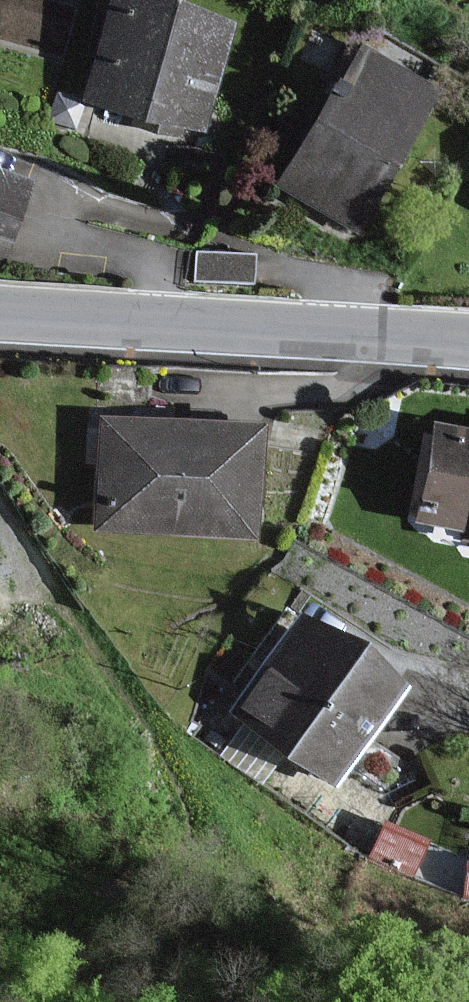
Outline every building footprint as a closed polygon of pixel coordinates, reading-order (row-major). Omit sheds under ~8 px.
[(228,32),(116,2),(90,97),(201,128),(228,32)] [(434,94),(359,49),(278,185),(353,229),(434,94)] [(0,177),(0,263),(28,187),(0,177)] [(260,433),(97,420),(87,534),(251,548),(260,433)] [(428,427),(410,528),(468,538),(468,434),(428,427)] [(389,693),(295,627),(232,717),(327,782),(389,693)] [(371,854),(417,865),(426,828),(380,817),(371,854)]
